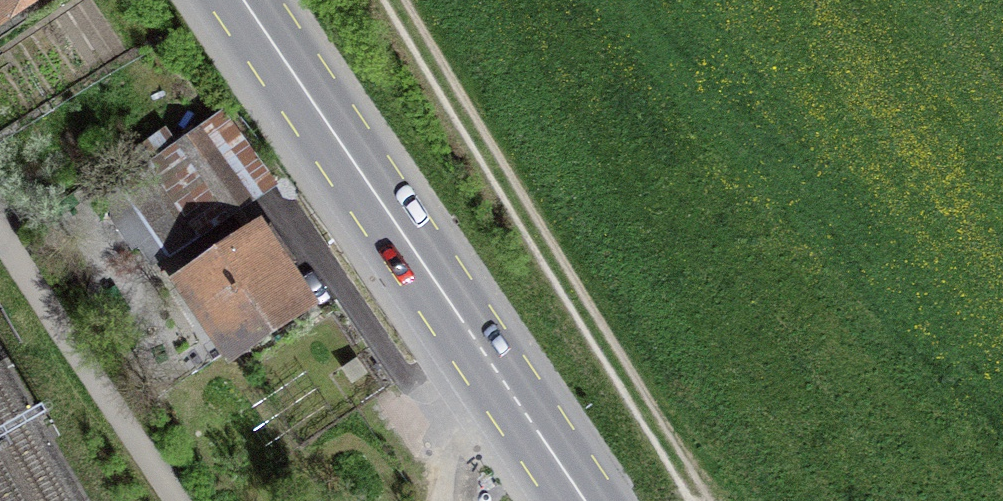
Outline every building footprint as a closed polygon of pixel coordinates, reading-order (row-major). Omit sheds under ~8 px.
[(20,0),(0,0),(0,13),(20,0)] [(125,184),(170,251),(251,197),(200,128),(125,184)] [(234,349),(302,303),(281,271),(291,264),(269,230),(189,280),(234,349)]
